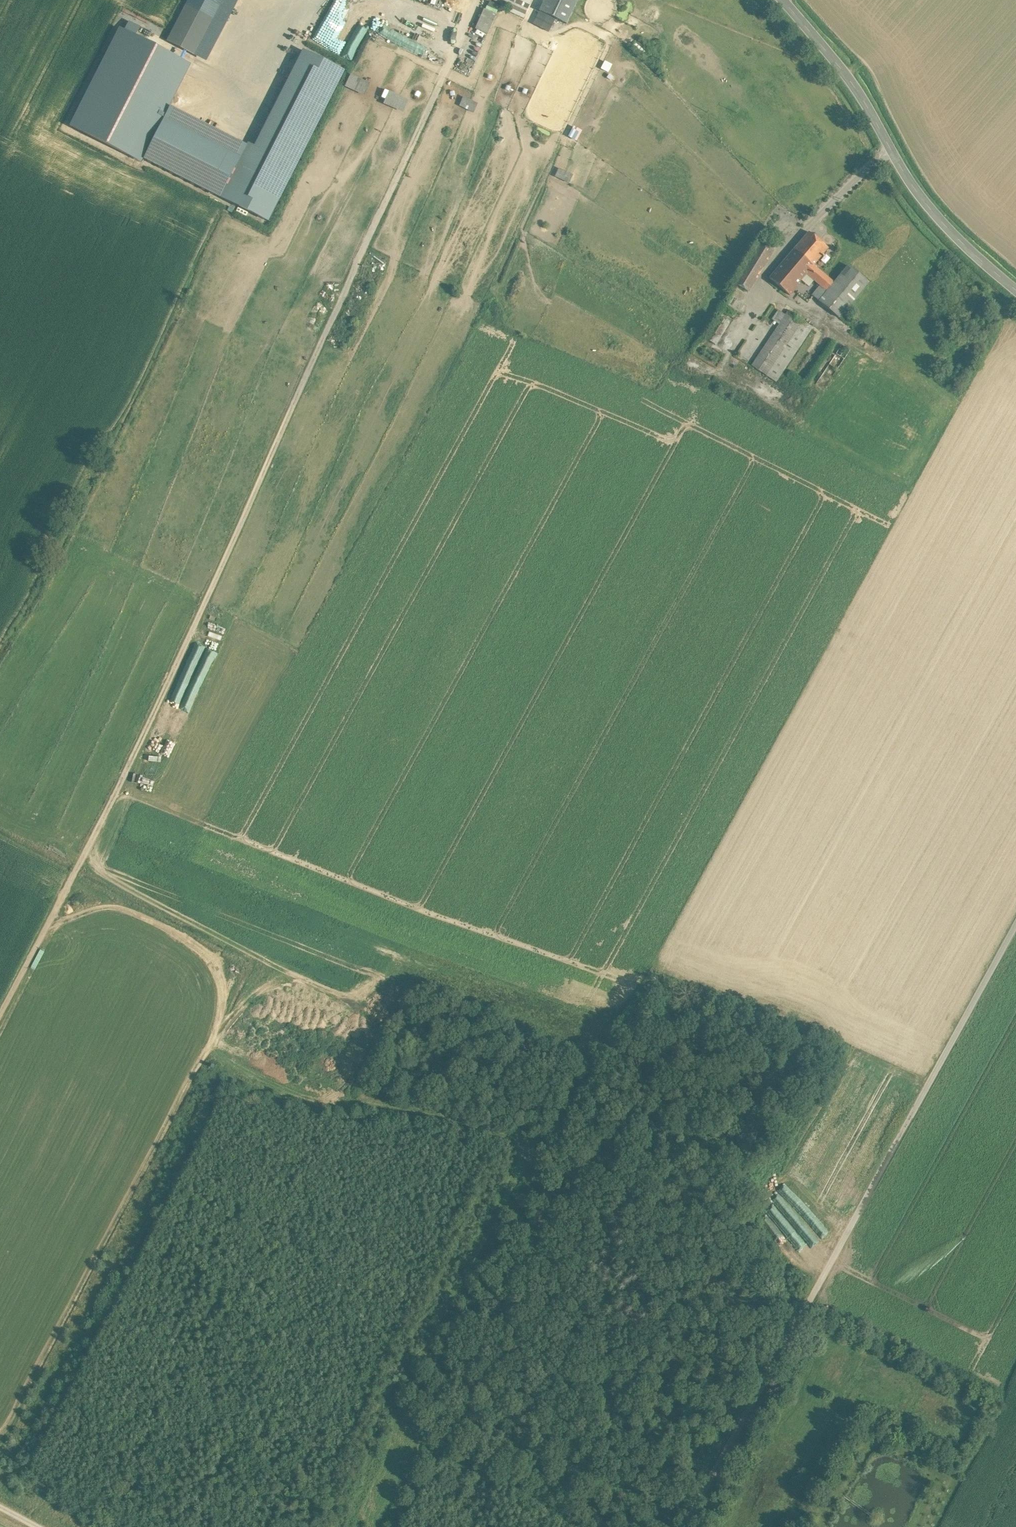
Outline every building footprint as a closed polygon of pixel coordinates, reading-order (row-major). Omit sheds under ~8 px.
[(168,41),(194,54),(222,0),(189,0),(168,41)] [(314,40),(353,59),(376,9),(357,1),(358,0),(333,0),(314,40)] [(478,30),(491,33),(499,4),(486,0),(478,30)] [(525,15),(532,0),(494,0),(525,15)] [(539,11),(566,24),(578,0),(545,0),(539,11)] [(154,41),(160,45),(163,40),(157,36),(154,41)] [(366,95),(371,83),(351,74),(345,86),(366,95)] [(405,112),(410,99),(390,91),(385,104),(405,112)] [(464,96),(460,106),(475,112),(479,102),(464,96)] [(240,158),(165,119),(145,159),(220,197),(240,158)] [(577,140),(582,130),(574,126),(569,136),(577,140)] [(556,175),(569,183),(574,174),(560,167),(556,175)] [(828,248),(809,232),(794,249),(813,265),(828,248)] [(768,246),(761,242),(749,261),(762,269),(773,250),(768,246)] [(813,265),(794,249),(770,278),(790,295),(797,287),(796,286),(806,274),(820,285),(812,295),(831,311),(827,316),(832,320),(836,315),(838,317),(868,282),(849,266),(835,284),(813,265)] [(762,269),(749,261),(740,276),(753,284),(762,269)] [(753,284),(740,276),(735,284),(748,291),(753,284)] [(748,291),(735,284),(730,293),(734,295),(742,301),(748,291)] [(734,295),(720,317),(729,322),(742,301),(734,295)] [(774,306),(765,320),(771,324),(780,310),(774,306)] [(789,311),(752,366),(775,381),(812,327),(789,311)] [(719,316),(705,338),(716,345),(729,323),(729,322),(720,317),(719,316)] [(832,360),(815,385),(823,390),(850,350),(842,345),(832,360)] [(780,1212),(788,1208),(780,1193),(772,1198),(780,1212)] [(808,1263),(815,1257),(776,1213),(766,1221),(790,1248),(793,1245),(808,1263)]
